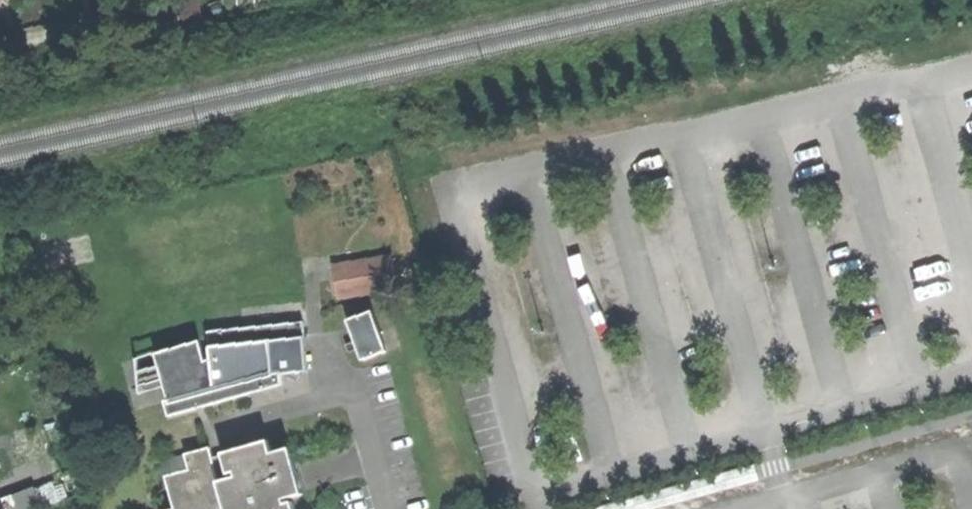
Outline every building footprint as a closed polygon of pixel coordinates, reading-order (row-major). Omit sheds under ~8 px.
[(338,295),(393,285),(388,257),(333,268),(338,295)] [(362,360),(387,350),(371,310),(346,320),(362,360)] [(283,387),(281,374),(297,382),(301,373),(308,372),(302,322),(206,333),(210,362),(205,364),(199,344),(154,357),(168,405),(165,406),(169,422),(283,387)] [(291,502),(285,504),(283,498),(301,493),(290,452),(272,457),(269,445),(213,460),(210,451),(186,457),(186,459),(162,466),(174,508),(293,508),(291,502)] [(601,508),(662,508),(760,481),(755,465),(601,508)]
